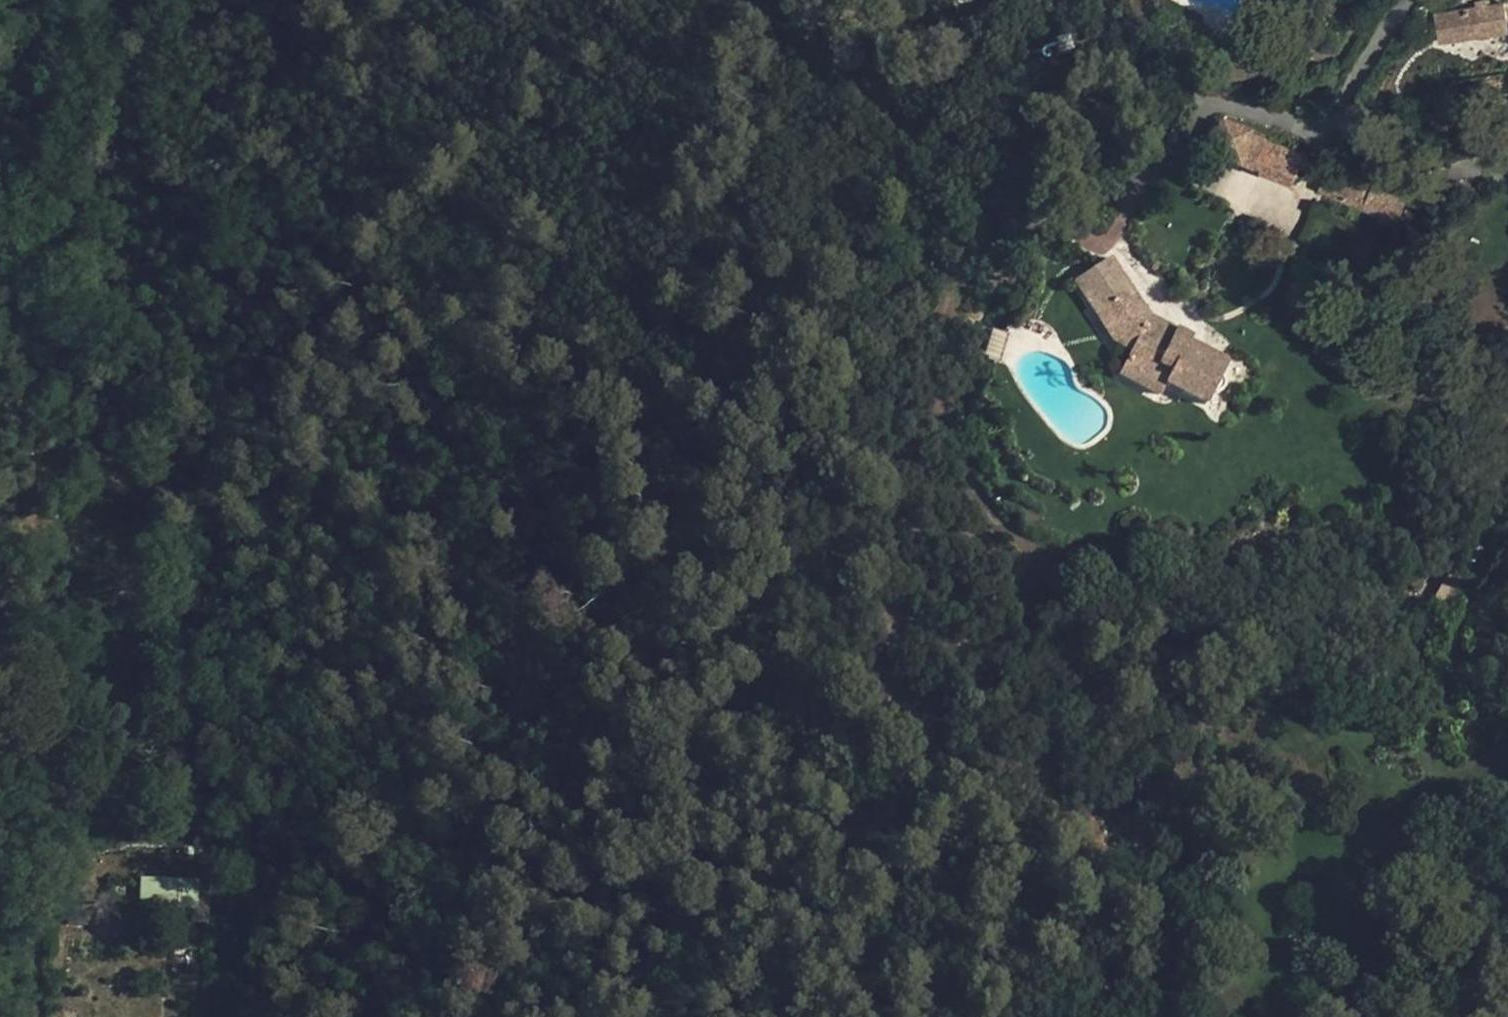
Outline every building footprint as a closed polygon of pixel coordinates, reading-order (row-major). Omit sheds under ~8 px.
[(1503,3),(1435,14),(1440,44),(1507,33),(1507,32),(1503,3)] [(1249,134),(1219,121),(1206,153),(1237,165),(1249,134)] [(1299,154),(1270,144),(1259,175),(1287,185),(1299,154)] [(1148,315),(1111,259),(1074,284),(1112,341),(1131,353),(1125,365),(1204,405),(1210,393),(1217,392),(1222,389),(1223,385),(1222,378),(1220,374),(1226,362),(1188,342),(1190,336),(1148,315)] [(992,328),(986,356),(999,359),(1006,331),(992,328)] [(150,899),(162,899),(163,903),(196,903),(196,901),(205,902),(205,887),(184,886),(184,878),(155,877),(155,886),(150,887),(150,899)]
